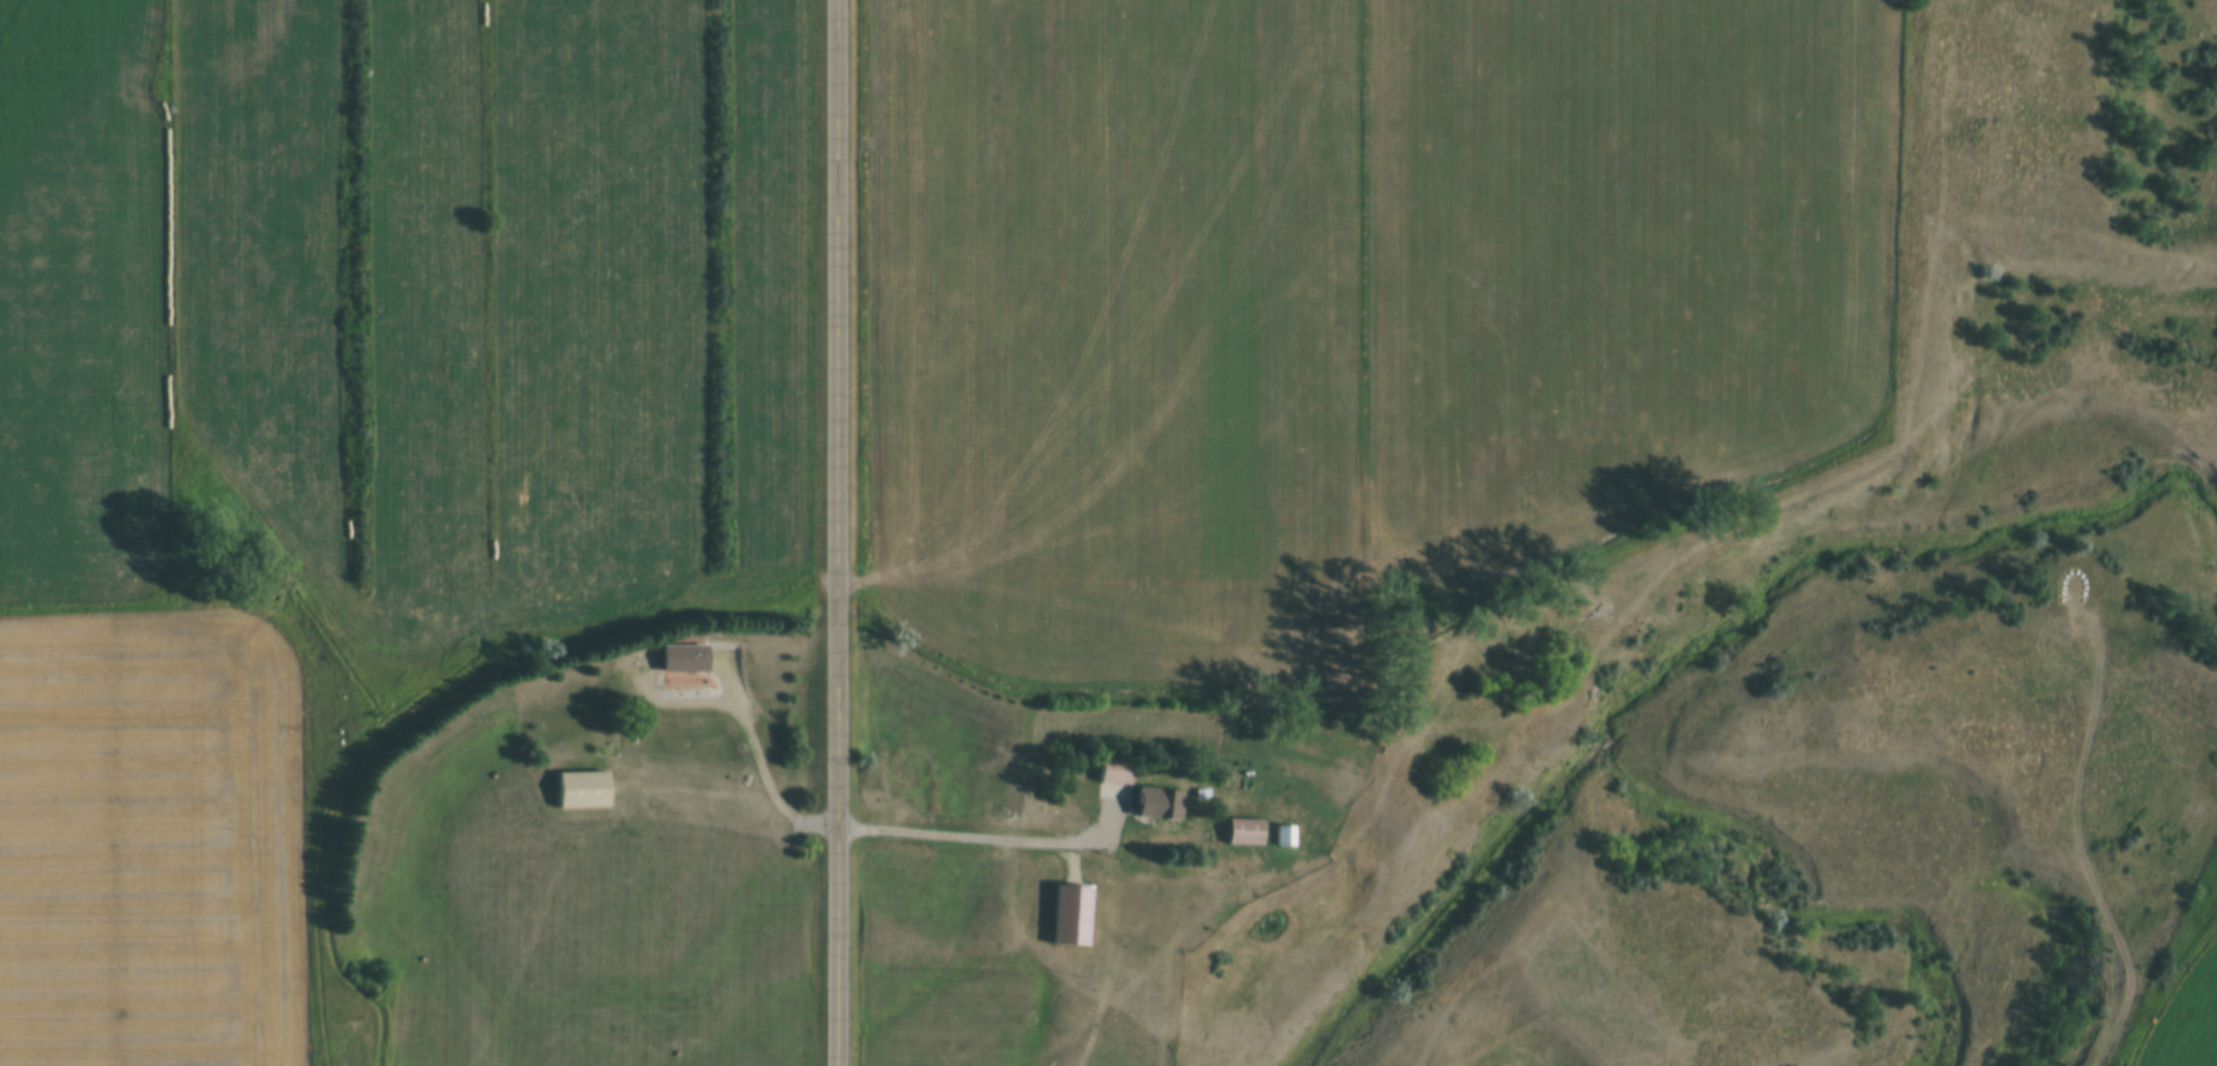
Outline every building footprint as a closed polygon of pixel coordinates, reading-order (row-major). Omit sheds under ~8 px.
[(706,674),(706,648),(662,648),(662,674),(706,674)] [(1101,786),(1130,786),(1130,761),(1101,761),(1101,786)] [(608,774),(558,775),(558,810),(609,810),(608,774)] [(1148,821),(1181,823),(1183,794),(1149,792),(1148,821)] [(1262,822),(1228,822),(1228,847),(1262,847),(1262,822)] [(1294,849),(1294,828),(1277,828),(1277,849),(1294,849)]
